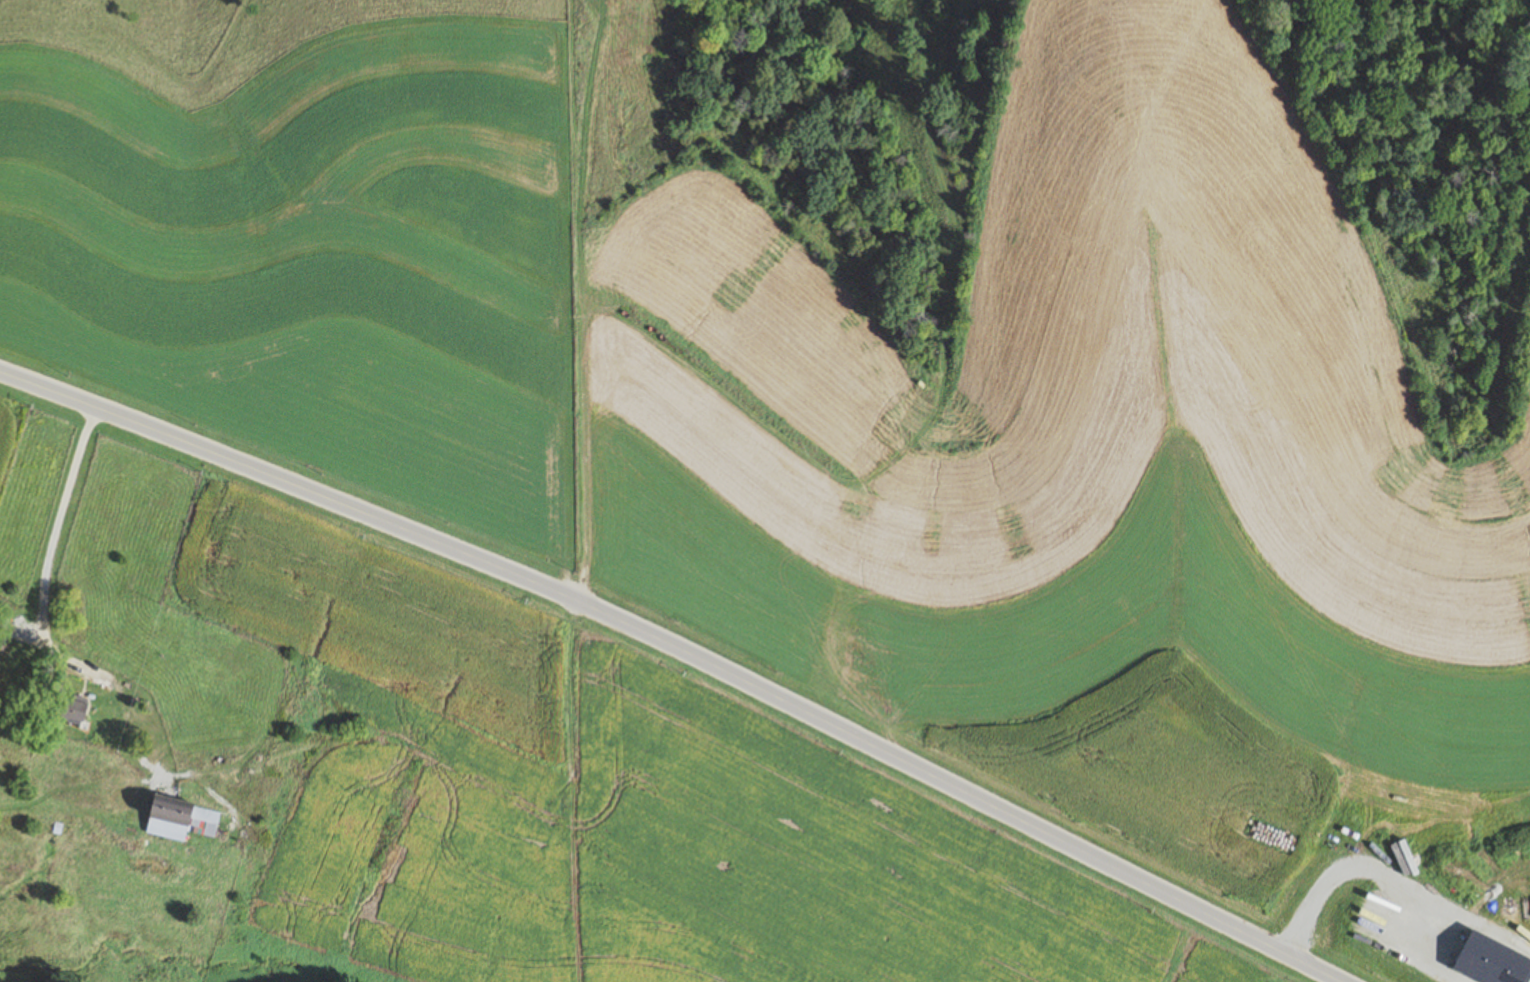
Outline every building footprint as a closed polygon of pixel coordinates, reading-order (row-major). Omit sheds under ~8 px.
[(84,725),(91,700),(69,693),(62,718),(84,725)] [(148,833),(187,842),(189,831),(216,837),(222,810),(157,795),(148,833)]
